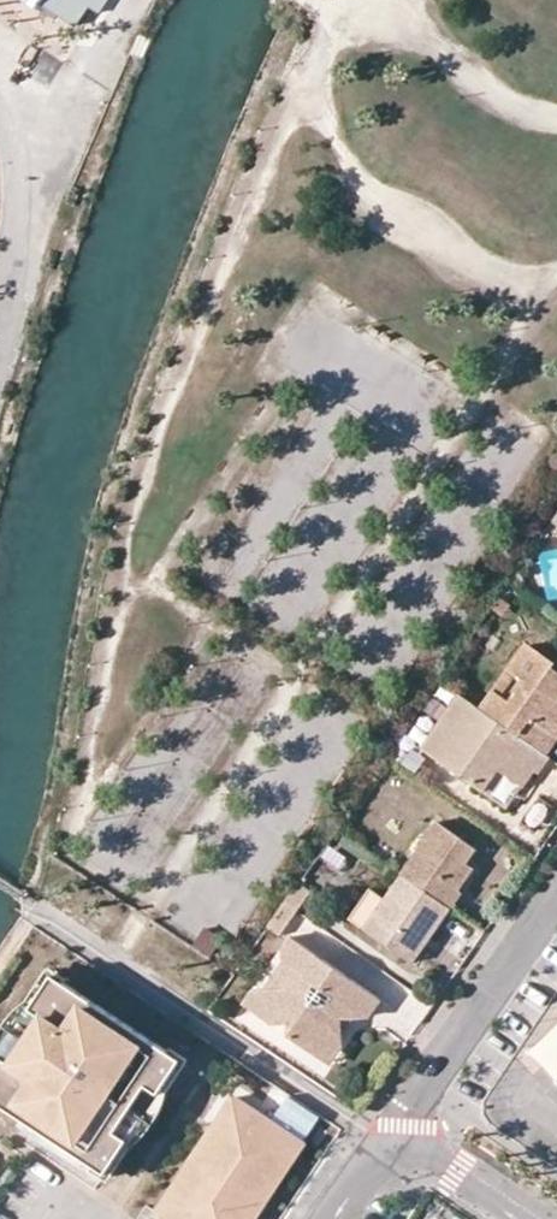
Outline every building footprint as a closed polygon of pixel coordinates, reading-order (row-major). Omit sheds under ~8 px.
[(27,2),(53,21),(57,17),(73,28),(85,7),(91,11),(98,16),(108,0),(23,0),(27,2)] [(538,674),(542,669),(546,664),(523,647),(508,669),(515,675),(500,698),(492,693),(478,712),(506,731),(542,755),(554,737),(549,734),(556,722),(556,687),(538,674)] [(508,669),(506,668),(489,692),(492,693),(500,698),(515,675),(508,669)] [(538,674),(556,687),(556,679),(542,669),(538,674)] [(457,697),(417,753),(476,795),(488,780),(511,796),(526,776),(531,778),(545,758),(542,755),(506,731),(478,712),(457,697)] [(488,780),(476,795),(500,811),(511,796),(488,780)] [(460,889),(449,882),(464,861),(474,847),(434,820),(397,873),(447,907),(460,889)] [(475,868),(464,861),(449,882),(460,889),(475,868)] [(427,937),(447,907),(397,873),(381,897),(365,886),(344,916),(404,957),(421,932),(427,937)] [(266,926),(279,935),(296,911),(283,902),(266,926)] [(427,937),(421,932),(404,957),(410,961),(427,937)] [(249,992),(237,1010),(275,1036),(289,1032),(292,1047),(302,1054),(344,1047),(340,1022),(363,1018),(376,999),(289,935),(281,947),(284,990),(249,992)] [(52,974),(29,1008),(41,1016),(11,1062),(0,1055),(0,1103),(27,1121),(35,1109),(63,1127),(54,1140),(105,1173),(127,1139),(114,1131),(145,1084),(158,1092),(180,1059),(52,974)] [(29,1008),(0,1051),(0,1055),(11,1062),(41,1016),(29,1008)] [(529,1050),(556,1078),(556,1022),(529,1050)] [(344,1047),(302,1054),(331,1073),(345,1052),(344,1047)] [(127,1139),(158,1092),(145,1084),(114,1131),(127,1139)] [(233,1097),(213,1126),(228,1136),(223,1145),(207,1135),(192,1158),(197,1161),(161,1216),(166,1218),(247,1218),(243,1216),(273,1171),(280,1176),(302,1143),(233,1097)] [(35,1109),(27,1121),(54,1140),(63,1127),(35,1109)] [(228,1136),(213,1126),(207,1135),(223,1145),(228,1136)] [(197,1161),(192,1158),(156,1213),(161,1216),(197,1161)] [(280,1176),(273,1171),(243,1216),(247,1218),(252,1218),(280,1176)]
